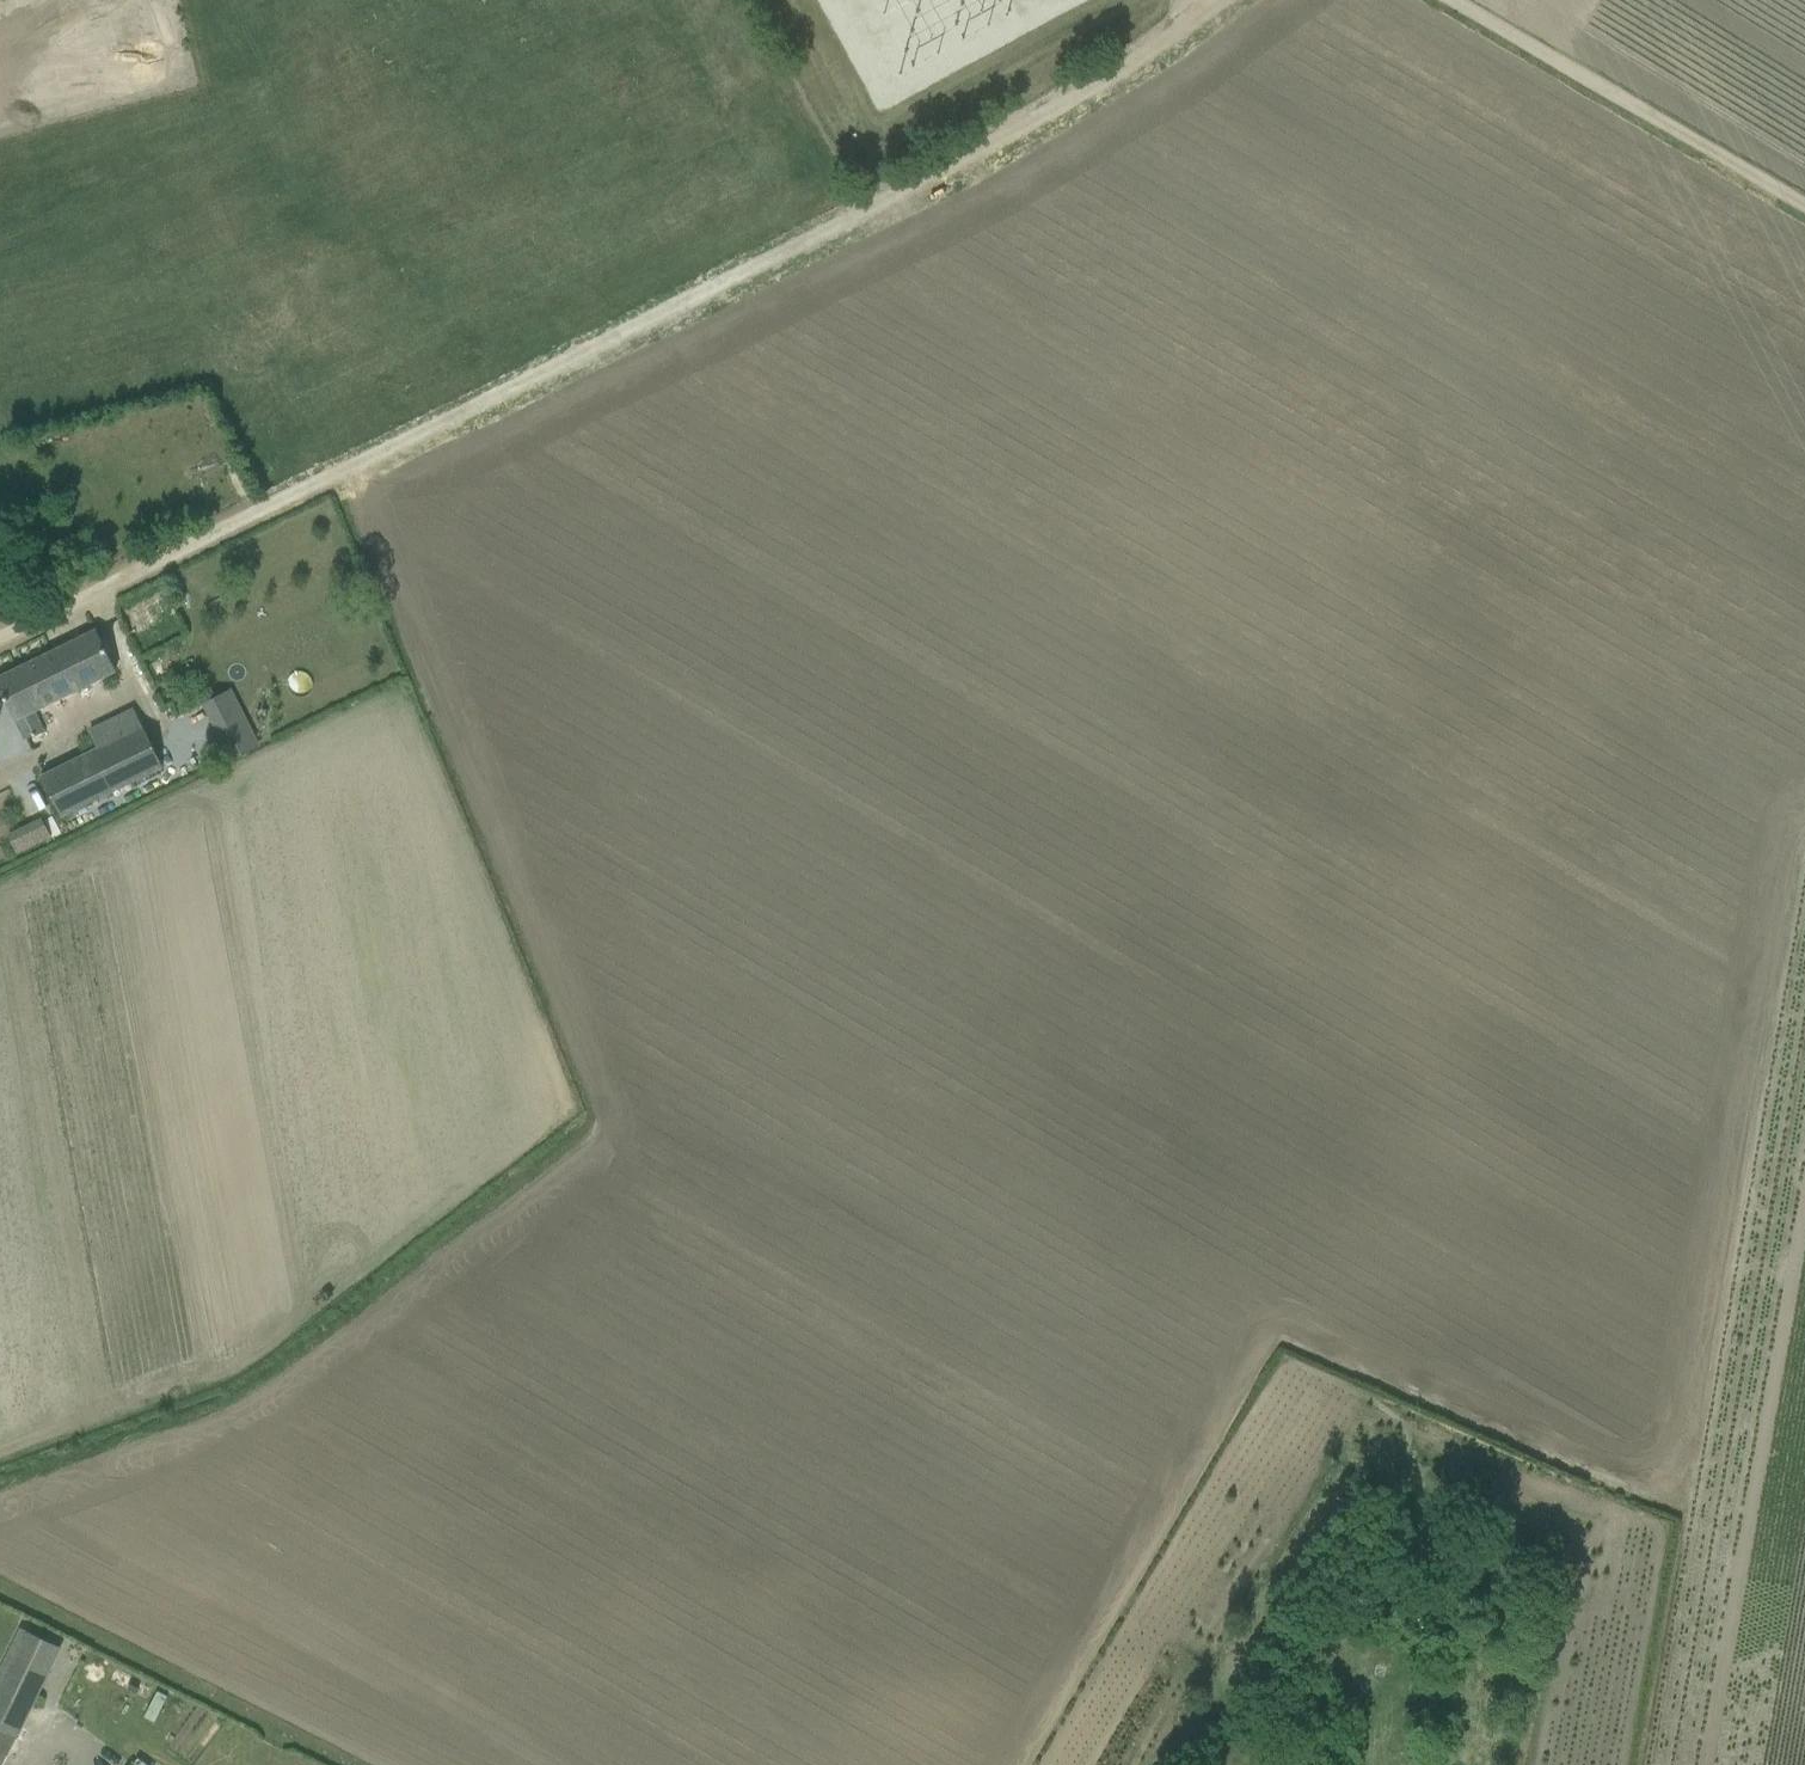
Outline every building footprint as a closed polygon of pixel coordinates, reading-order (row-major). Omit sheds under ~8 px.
[(96,630),(0,677),(0,689),(15,721),(16,720),(25,740),(46,730),(36,712),(117,672),(96,630)] [(202,704),(230,760),(260,745),(232,689),(202,704)] [(105,722),(114,741),(42,776),(61,816),(164,766),(134,708),(105,722)] [(18,857),(48,842),(52,840),(43,823),(39,825),(9,840),(18,857)] [(61,1648),(22,1629),(0,1675),(0,1728),(18,1736),(61,1648)] [(146,1686),(136,1681),(134,1686),(143,1691),(146,1686)]
